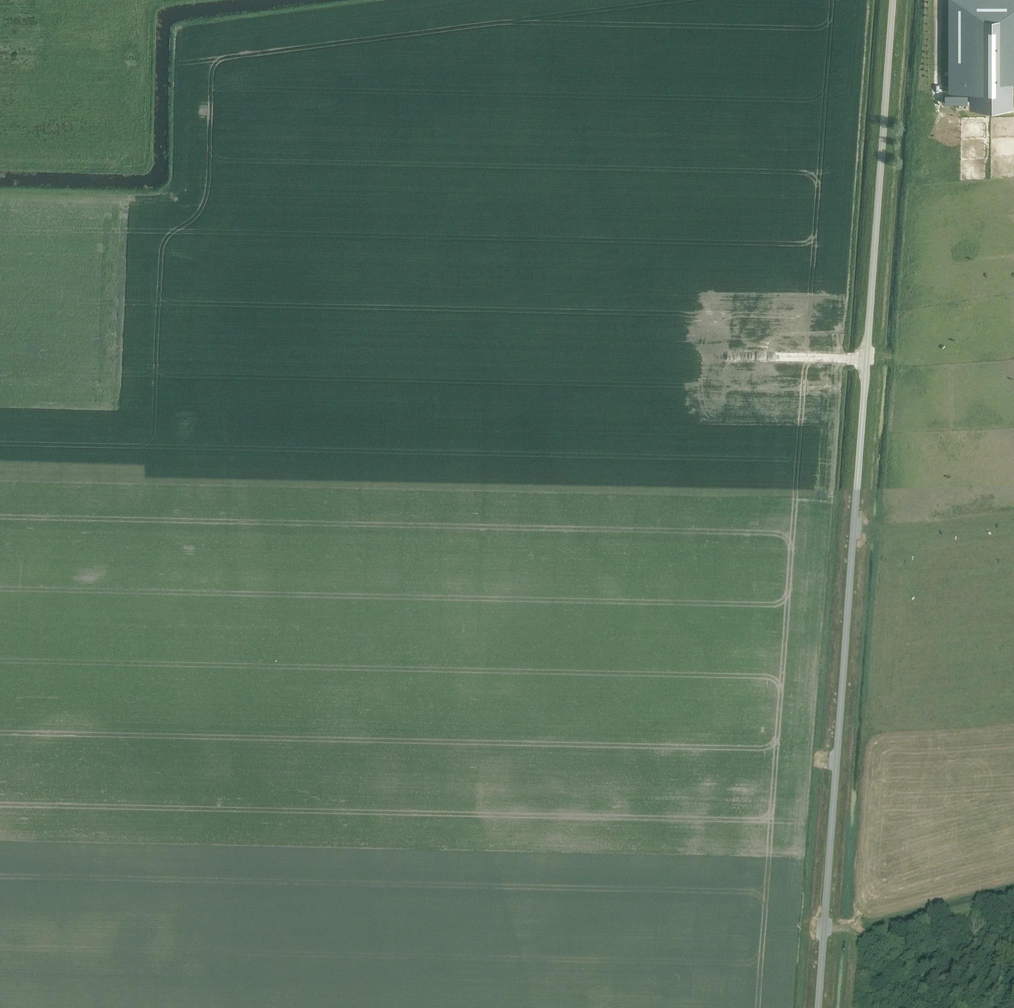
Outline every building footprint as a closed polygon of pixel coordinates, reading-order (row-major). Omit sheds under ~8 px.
[(949,92),(970,92),(970,102),(1013,102),(1012,81),(1013,81),(1013,0),(949,0),(949,92)] [(967,103),(967,95),(945,95),(945,103),(967,103)]
